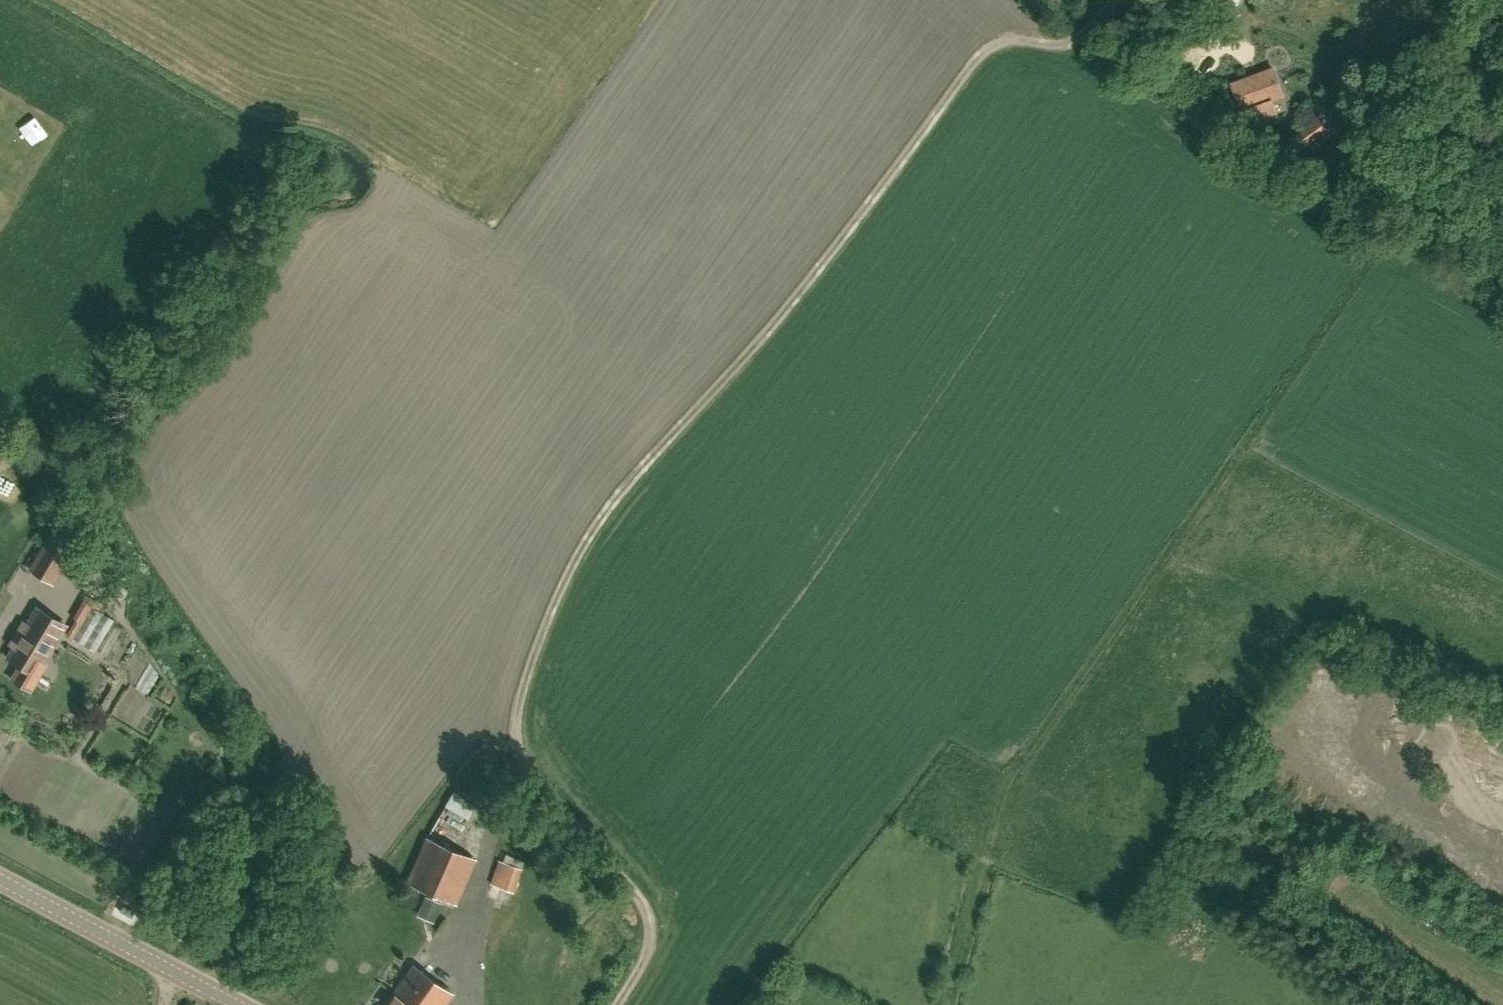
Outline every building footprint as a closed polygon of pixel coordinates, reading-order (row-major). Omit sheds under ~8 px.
[(1274,69),(1234,84),(1243,109),(1283,94),(1274,69)] [(1287,141),(1297,155),(1311,145),(1319,156),(1342,139),(1324,115),(1287,141)] [(56,529),(32,570),(52,582),(77,541),(56,529)] [(99,649),(110,615),(101,612),(105,601),(85,594),(70,639),(99,649)] [(38,608),(33,615),(8,658),(20,665),(18,669),(19,673),(25,676),(29,675),(31,672),(35,675),(65,625),(38,608)] [(452,790),(445,805),(470,816),(477,801),(452,790)] [(441,806),(431,836),(457,845),(467,815),(441,806)] [(456,904),(476,859),(428,838),(408,883),(456,904)] [(513,892),(522,869),(498,860),(490,883),(513,892)] [(425,897),(419,910),(436,917),(442,904),(425,897)] [(413,965),(384,1004),(444,1004),(452,994),(413,965)]
